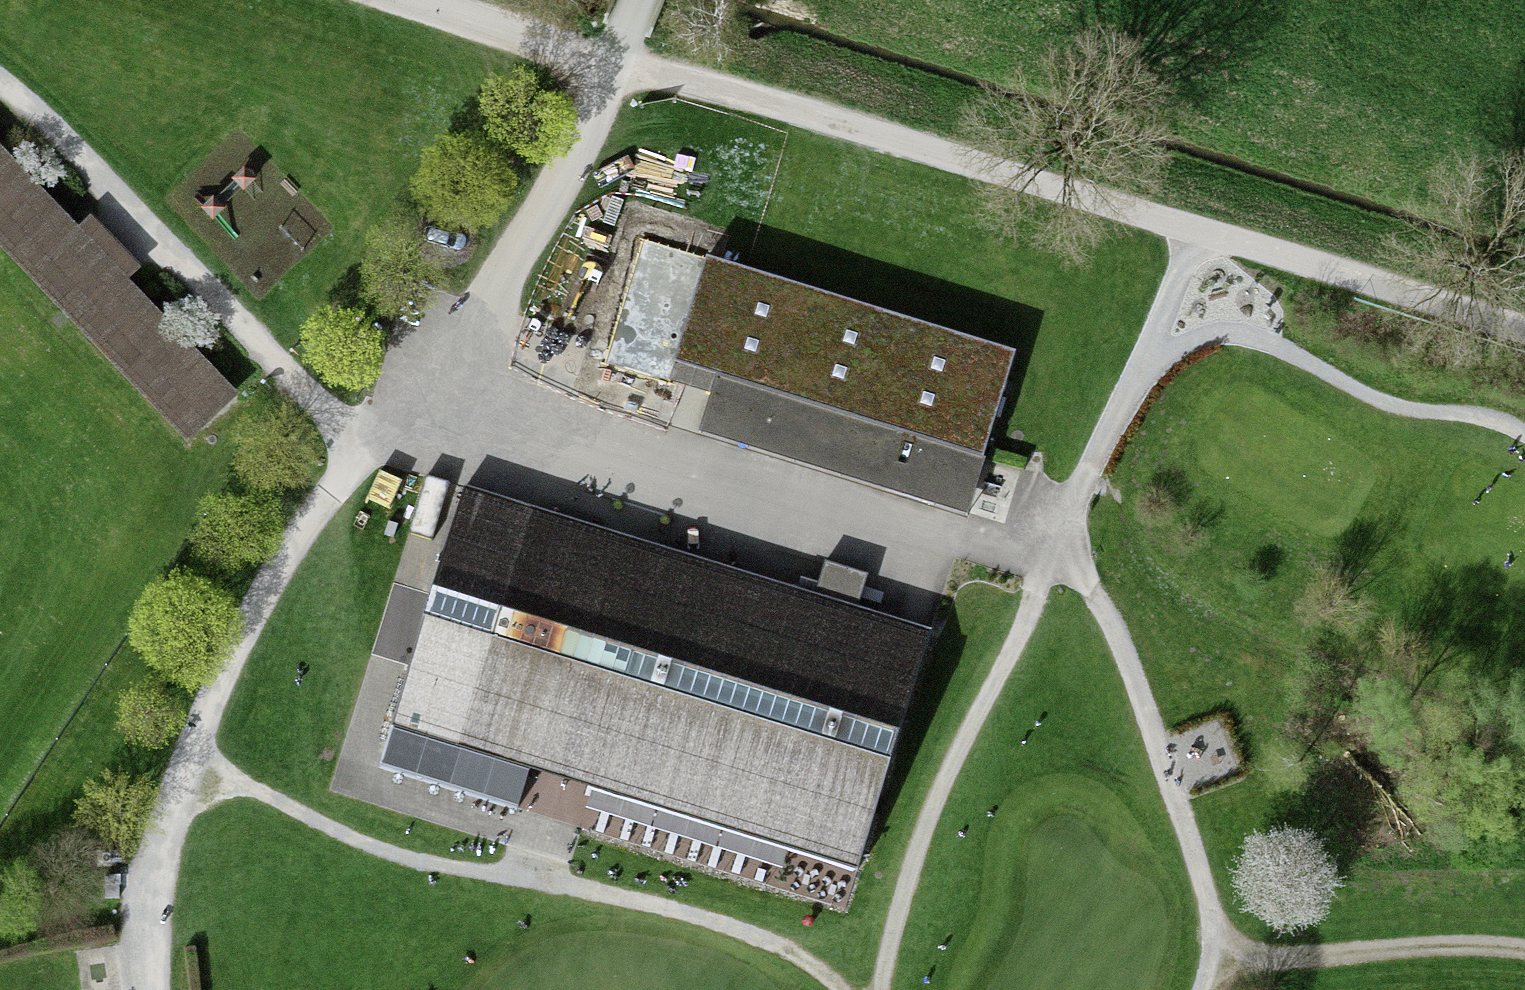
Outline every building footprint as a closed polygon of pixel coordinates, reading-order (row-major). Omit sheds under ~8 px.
[(192,447),(242,400),(0,146),(0,245),(192,447)] [(674,365),(717,378),(951,449),(985,460),(1017,357),(706,261),(674,365)] [(935,503),(951,449),(717,378),(701,431),(935,503)] [(931,637),(530,511),(454,752),(855,878),(931,637)]
